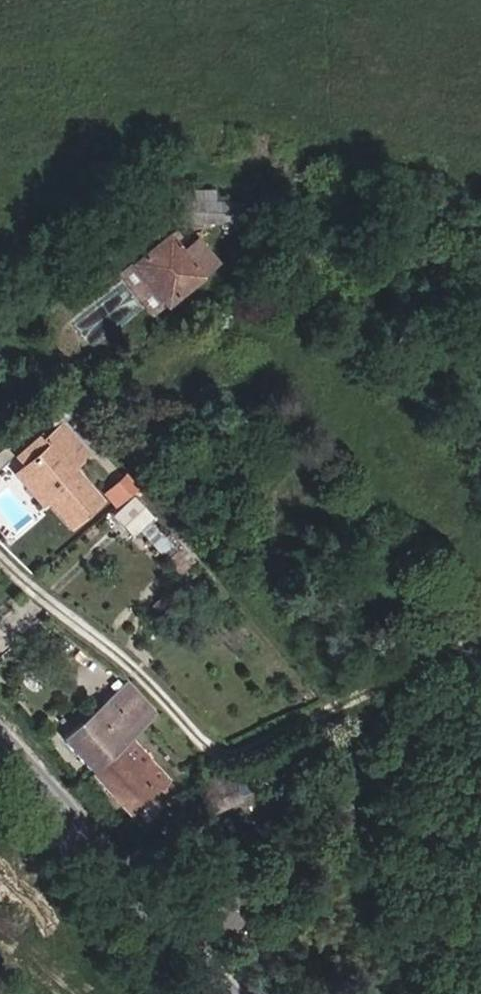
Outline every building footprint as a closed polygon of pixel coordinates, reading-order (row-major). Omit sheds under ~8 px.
[(259,226),(261,204),(187,200),(186,222),(259,226)] [(198,275),(214,263),(194,239),(179,251),(165,234),(130,262),(164,306),(200,277),(198,275)] [(164,306),(130,262),(118,272),(152,315),(164,306)] [(100,501),(71,466),(85,453),(60,425),(45,437),(49,443),(24,464),(22,466),(48,496),(45,498),(70,527),(100,501)] [(24,464),(49,443),(45,437),(42,434),(16,455),(24,464)] [(48,496),(22,466),(14,472),(40,502),(45,498),(48,496)] [(115,507),(136,488),(123,473),(102,492),(115,507)] [(16,476),(7,483),(32,513),(41,505),(16,476)] [(153,517),(132,496),(112,515),(132,536),(153,517)] [(188,566),(175,550),(163,561),(177,576),(188,566)] [(128,737),(154,714),(125,682),(63,738),(92,770),(128,737)] [(167,779),(128,737),(92,770),(130,813),(167,779)] [(237,800),(224,770),(199,781),(213,810),(237,800)] [(241,921),(223,899),(207,912),(224,935),(241,921)]
